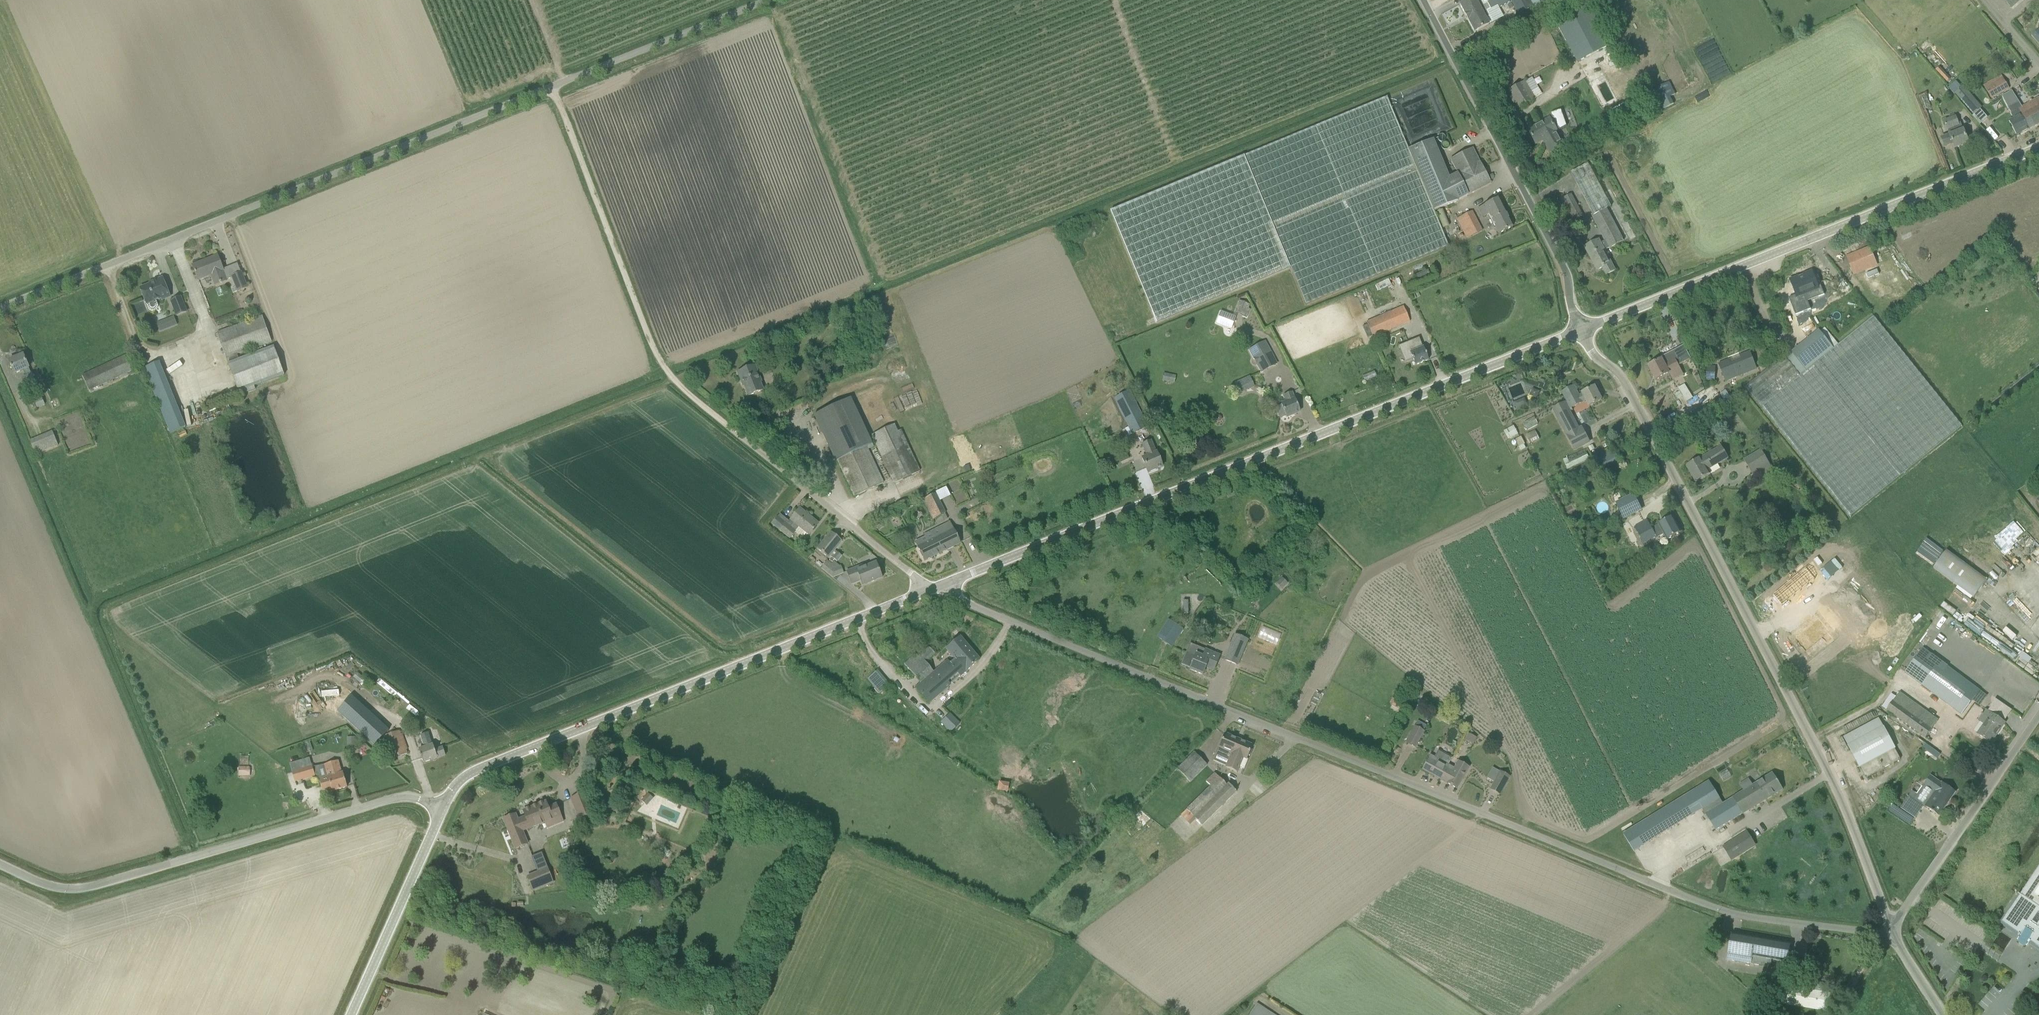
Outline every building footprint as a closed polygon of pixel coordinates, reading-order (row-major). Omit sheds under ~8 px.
[(1490,17),(1481,0),(1476,2),(1475,0),(1468,0),(1460,5),(1474,33),(1488,25),(1485,19),(1490,17)] [(1519,15),(1532,7),(1529,0),(1511,0),(1519,15)] [(1532,7),(1534,9),(1545,2),(1544,0),(1529,0),(1532,7)] [(2011,8),(2021,0),(2004,0),(2011,8)] [(1602,109),(1634,92),(1588,4),(1556,20),(1602,109)] [(1985,86),(1992,99),(2010,89),(2002,75),(1995,79),(1996,81),(1989,85),(1989,84),(1985,86)] [(1531,93),(1539,89),(1532,78),(1525,82),(1524,82),(1509,91),(1512,96),(1510,98),(1516,108),(1518,106),(1519,108),(1535,99),(1531,93)] [(1670,82),(1651,91),(1661,111),(1674,104),(1671,97),(1676,95),(1670,82)] [(1954,93),(1973,116),(1982,108),(1963,85),(1954,93)] [(1156,324),(1290,268),(1306,305),(1448,247),(1387,98),(1244,157),(1110,212),(1156,324)] [(2038,112),(2038,98),(2028,104),(2027,104),(2031,111),(2037,108),(2038,112)] [(2010,121),(2017,136),(2029,130),(2021,115),(2025,113),(2022,107),(2020,103),(2019,102),(2008,108),(2011,112),(2010,112),(2014,119),(2010,121)] [(2029,130),(2038,124),(2038,112),(2037,108),(2031,111),(2027,104),(2022,107),(2025,113),(2021,115),(2029,130)] [(1550,118),(1529,131),(1536,144),(1543,140),(1549,150),(1562,142),(1557,133),(1558,132),(1565,128),(1558,117),(1552,121),(1550,118)] [(1945,148),(1953,145),(1955,149),(1969,143),(1964,130),(1961,122),(1958,123),(1956,117),(1944,122),(1947,130),(1948,129),(1950,135),(1941,138),(1945,148)] [(1608,121),(1601,119),(1599,126),(1606,128),(1608,121)] [(1480,163),(1457,174),(1448,177),(1433,140),(1409,150),(1434,210),(1468,196),(1491,184),(1480,163)] [(1472,149),(1450,160),(1457,174),(1480,163),(1472,149)] [(1542,160),(1537,164),(1541,170),(1546,166),(1542,160)] [(1599,240),(1586,247),(1598,270),(1603,268),(1607,275),(1615,271),(1604,251),(1610,248),(1625,240),(1608,209),(1611,207),(1588,164),(1571,173),(1594,216),(1593,216),(1606,241),(1601,244),(1599,240)] [(1573,194),(1561,199),(1571,219),(1582,214),(1573,194)] [(1513,227),(1498,198),(1478,209),(1482,218),(1488,215),(1498,234),(1513,227)] [(1461,217),(1456,220),(1466,240),(1482,231),(1472,212),(1461,217)] [(1854,274),(1876,265),(1870,249),(1848,258),(1854,274)] [(224,271),(218,256),(192,266),(198,281),(211,276),(215,286),(226,281),(222,271),(224,271)] [(1428,271),(1414,276),(1416,282),(1430,276),(1428,271)] [(248,288),(242,272),(231,277),(237,293),(248,288)] [(1796,315),(1811,309),(1808,302),(1825,296),(1821,287),(1818,288),(1812,272),(1804,275),(1804,277),(1791,282),(1796,295),(1789,298),(1796,315)] [(169,296),(163,278),(155,281),(156,283),(140,289),(149,311),(153,312),(157,310),(158,306),(156,301),(169,296)] [(1388,280),(1376,286),(1377,287),(1375,287),(1377,292),(1391,285),(1388,280)] [(187,312),(181,298),(171,301),(177,316),(187,312)] [(1247,318),(1250,310),(1248,309),(1250,304),(1239,300),(1234,313),(1247,318)] [(1365,319),(1367,323),(1373,338),(1410,322),(1403,307),(1372,320),(1371,316),(1365,319)] [(167,319),(171,328),(177,325),(174,317),(167,319)] [(284,376),(274,348),(239,360),(237,354),(272,342),(262,317),(217,334),(240,397),(256,391),(255,387),(284,376)] [(1784,356),(1761,375),(1746,387),(1850,517),(1962,426),(1876,319),(1874,317),(1833,349),(1820,332),(1799,348),(1786,358),(1784,356)] [(1412,360),(1415,366),(1428,361),(1423,348),(1422,348),(1419,339),(1398,347),(1405,363),(1412,360)] [(1276,364),(1264,342),(1250,350),(1261,372),(1276,364)] [(1734,360),(1726,366),(1736,380),(1762,361),(1753,347),(1745,353),(1748,356),(1737,364),(1734,360)] [(1661,360),(1649,367),(1656,381),(1669,374),(1669,373),(1680,368),(1676,360),(1681,358),(1676,350),(1660,358),(1661,360)] [(821,352),(814,355),(817,363),(824,360),(824,359),(829,357),(827,351),(822,353),(821,352)] [(29,368),(24,355),(9,362),(14,375),(23,371),(26,378),(22,379),(25,387),(35,382),(32,375),(29,368)] [(128,355),(83,376),(90,390),(135,370),(128,355)] [(185,431),(159,364),(145,371),(171,436),(185,431)] [(749,396),(758,393),(764,390),(754,366),(738,373),(742,382),(743,382),(749,396)] [(1706,379),(1715,380),(1716,368),(1707,367),(1706,379)] [(1164,373),(1162,381),(1171,383),(1173,375),(1164,373)] [(1250,376),(1232,385),(1236,395),(1255,387),(1250,376)] [(1687,402),(1692,399),(1693,398),(1689,391),(1685,385),(1682,386),(1678,388),(1680,391),(1683,397),(1686,402),(1687,402)] [(1589,407),(1602,400),(1595,387),(1582,393),(1583,394),(1579,396),(1574,386),(1563,392),(1567,400),(1552,409),(1575,451),(1591,443),(1582,426),(1579,428),(1570,411),(1573,410),(1572,408),(1586,401),(1589,407)] [(877,389),(855,399),(894,484),(920,471),(902,434),(900,435),(877,389)] [(1537,399),(1540,392),(1533,389),(1530,396),(1537,399)] [(1114,398),(1132,434),(1147,427),(1128,391),(1114,398)] [(1276,408),(1281,419),(1286,417),(1286,418),(1300,412),(1294,399),(1292,393),(1283,396),(1286,403),(1281,405),(1282,405),(1276,408)] [(42,397),(36,400),(40,408),(45,406),(42,397)] [(1519,400),(1514,403),(1516,409),(1522,406),(1519,400)] [(817,417),(854,497),(884,483),(877,470),(866,447),(872,444),(852,401),(846,404),(817,417)] [(1504,430),(1508,438),(1518,434),(1515,426),(1504,430)] [(1526,435),(1530,444),(1540,439),(1536,430),(1526,435)] [(36,454),(57,445),(51,432),(31,441),(36,454)] [(1142,458),(1148,473),(1162,467),(1156,453),(1151,440),(1142,444),(1147,456),(1142,458)] [(1686,467),(1696,483),(1711,474),(1708,470),(1729,458),(1721,446),(1701,458),(1686,467)] [(1586,449),(1564,459),(1568,469),(1590,459),(1586,449)] [(1600,457),(1606,468),(1620,461),(1615,450),(1600,457)] [(1773,469),(1762,450),(1745,460),(1755,479),(1773,469)] [(940,500),(950,495),(946,486),(936,491),(940,500)] [(936,495),(923,501),(932,520),(945,513),(936,495)] [(1624,518),(1642,510),(1634,495),(1616,504),(1624,518)] [(818,524),(799,509),(789,522),(780,514),(772,524),(790,539),(795,532),(799,527),(809,535),(818,524)] [(1667,540),(1681,533),(1673,517),(1652,528),(1647,520),(1635,527),(1643,543),(1663,533),(1667,540)] [(1992,542),(2005,553),(2025,532),(2012,520),(1992,542)] [(918,547),(924,561),(960,544),(950,523),(924,535),(928,542),(918,547)] [(828,558),(843,542),(831,532),(816,548),(828,558)] [(1927,537),(1916,551),(1933,564),(1944,550),(1927,537)] [(1934,569),(1966,592),(1974,598),(1987,580),(1946,551),(1934,569)] [(842,556),(837,552),(832,558),(837,562),(842,556)] [(836,568),(831,564),(827,561),(821,569),(833,578),(836,568)] [(863,566),(846,572),(851,585),(860,581),(862,586),(882,578),(876,563),(864,568),(863,566)] [(1773,595),(1782,606),(1815,580),(1806,569),(1773,595)] [(1282,589),(1288,584),(1282,578),(1276,584),(1282,589)] [(1944,602),(1941,607),(1953,616),(1956,611),(1944,602)] [(1942,612),(1937,619),(1951,629),(1956,623),(1942,612)] [(1169,620),(1157,638),(1172,648),(1184,630),(1169,620)] [(1819,622),(1795,641),(1805,654),(1829,635),(1819,622)] [(1224,660),(1237,666),(1247,641),(1235,635),(1224,660)] [(966,672),(979,661),(960,638),(946,649),(953,657),(944,665),(930,648),(918,658),(916,655),(904,665),(921,684),(915,689),(929,704),(966,672)] [(1962,715),(1980,691),(1923,649),(1905,673),(1962,715)] [(1214,671),(1220,656),(1205,650),(1202,657),(1196,655),(1195,657),(1186,653),(1181,665),(1190,668),(1189,670),(1202,675),(1206,668),(1214,671)] [(888,687),(883,681),(875,687),(881,693),(888,687)] [(1887,710),(1926,738),(1938,721),(1899,693),(1887,710)] [(1978,734),(1991,744),(2001,729),(2001,730),(2004,725),(2005,723),(2004,722),(2011,711),(1995,700),(1991,706),(1992,707),(1988,712),(1986,710),(1979,720),(1985,724),(1978,734)] [(359,707),(345,722),(372,746),(386,731),(359,707)] [(1440,720),(1445,711),(1441,709),(1437,717),(1440,720)] [(949,713),(940,723),(951,733),(960,723),(949,713)] [(1884,728),(1879,719),(1844,738),(1849,746),(1848,746),(1860,768),(1860,767),(1866,778),(1900,760),(1895,749),(1884,728)] [(1415,747),(1420,739),(1427,726),(1418,721),(1406,743),(1415,747)] [(384,736),(393,758),(409,752),(400,729),(384,736)] [(437,758),(446,755),(443,748),(435,750),(433,745),(428,733),(420,736),(425,748),(419,750),(423,764),(437,759),(437,758)] [(1476,738),(1468,734),(1464,741),(1473,745),(1476,738)] [(1216,754),(1230,759),(1238,740),(1224,735),(1216,754)] [(1226,768),(1236,772),(1243,757),(1247,759),(1248,756),(1250,756),(1252,750),(1251,750),(1252,746),(1238,740),(1230,759),(1226,768)] [(1937,759),(1940,754),(1926,744),(1922,748),(1937,759)] [(1422,770),(1440,780),(1452,758),(1438,750),(1434,758),(1430,756),(1422,770)] [(1207,766),(1194,753),(1177,770),(1190,782),(1207,766)] [(1452,758),(1440,780),(1457,789),(1468,768),(1458,762),(1454,769),(1448,766),(1452,758)] [(333,792),(347,788),(343,773),(336,775),(334,770),(339,769),(337,762),(325,765),(328,778),(320,780),(324,792),(332,790),(333,792)] [(315,775),(312,768),(312,766),(292,772),(295,782),(315,777),(315,775)] [(250,769),(244,769),(244,767),(239,767),(239,777),(244,777),(244,775),(250,775),(250,769)] [(1499,794),(1504,786),(1509,776),(1501,771),(1491,789),(1499,794)] [(1206,782),(1210,786),(1219,778),(1215,774),(1206,782)] [(1743,814),(1782,790),(1773,774),(1754,786),(1750,779),(1742,784),(1746,791),(1733,799),(1743,814)] [(1930,777),(1925,784),(1914,800),(1909,796),(1905,802),(1901,808),(1915,818),(1923,807),(1926,809),(1927,807),(1932,810),(1931,811),(1933,813),(1934,812),(1939,815),(1946,805),(1944,804),(1946,800),(1948,801),(1955,792),(1942,783),(1942,784),(1930,777)] [(1219,778),(1210,786),(1186,810),(1202,826),(1236,792),(1228,784),(1227,786),(1219,778)] [(1724,805),(1710,782),(1692,792),(1703,809),(1716,831),(1743,814),(1733,799),(1724,805)] [(580,820),(594,815),(585,793),(571,799),(580,820)] [(1886,800),(1882,796),(1877,804),(1881,807),(1886,800)] [(547,829),(563,823),(556,805),(548,808),(546,802),(523,811),(526,817),(518,821),(515,815),(504,819),(516,849),(529,844),(525,832),(545,823),(547,829)] [(1747,832),(1724,847),(1732,860),(1755,845),(1747,832)] [(2038,909),(2038,868),(2020,896),(2038,909)] [(554,883),(548,869),(527,877),(533,891),(554,883)] [(2020,896),(2018,895),(2018,896),(2020,897),(2002,924),(2019,935),(2018,937),(2019,938),(2021,936),(2029,942),(2028,944),(2029,945),(2030,943),(2038,949),(2038,909),(2020,896)] [(1788,962),(1791,945),(1731,935),(1727,960),(1770,967),(1772,959),(1788,962)] [(1956,980),(1960,986),(1964,984),(1960,978),(1956,980)] [(1832,994),(1784,986),(1781,1004),(1829,1012),(1832,994)] [(1256,1004),(1249,1014),(1272,1014),(1256,1004)]
